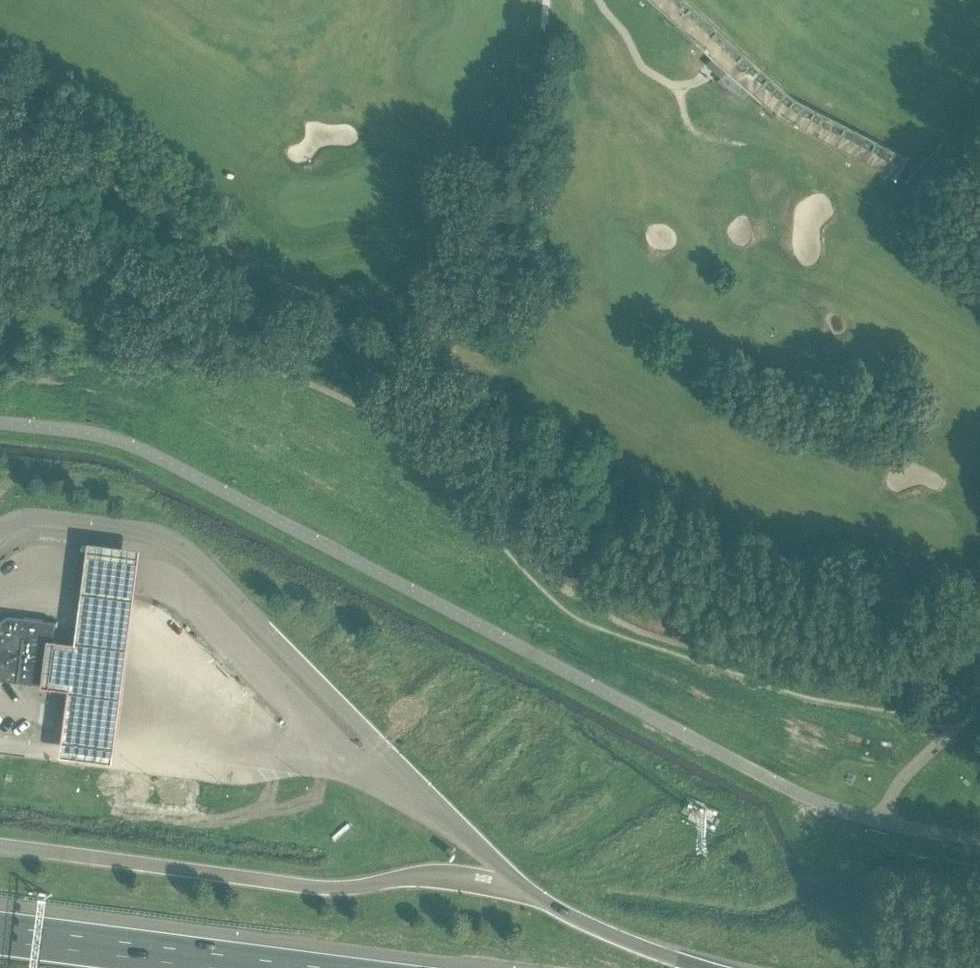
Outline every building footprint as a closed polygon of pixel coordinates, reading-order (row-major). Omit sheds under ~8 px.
[(135,552),(85,546),(83,559),(80,581),(78,604),(75,624),(72,646),(72,648),(66,647),(52,646),(47,684),(46,688),(60,690),(67,691),(66,700),(63,726),(59,753),(59,757),(109,763),(109,760),(112,732),(116,706),(119,681),(122,653),(125,631),(128,610),(129,598),(130,588),(133,565),(135,552)] [(55,620),(11,615),(8,615),(5,616),(2,618),(0,621),(0,622),(0,678),(47,684),(52,646),(55,620)]
